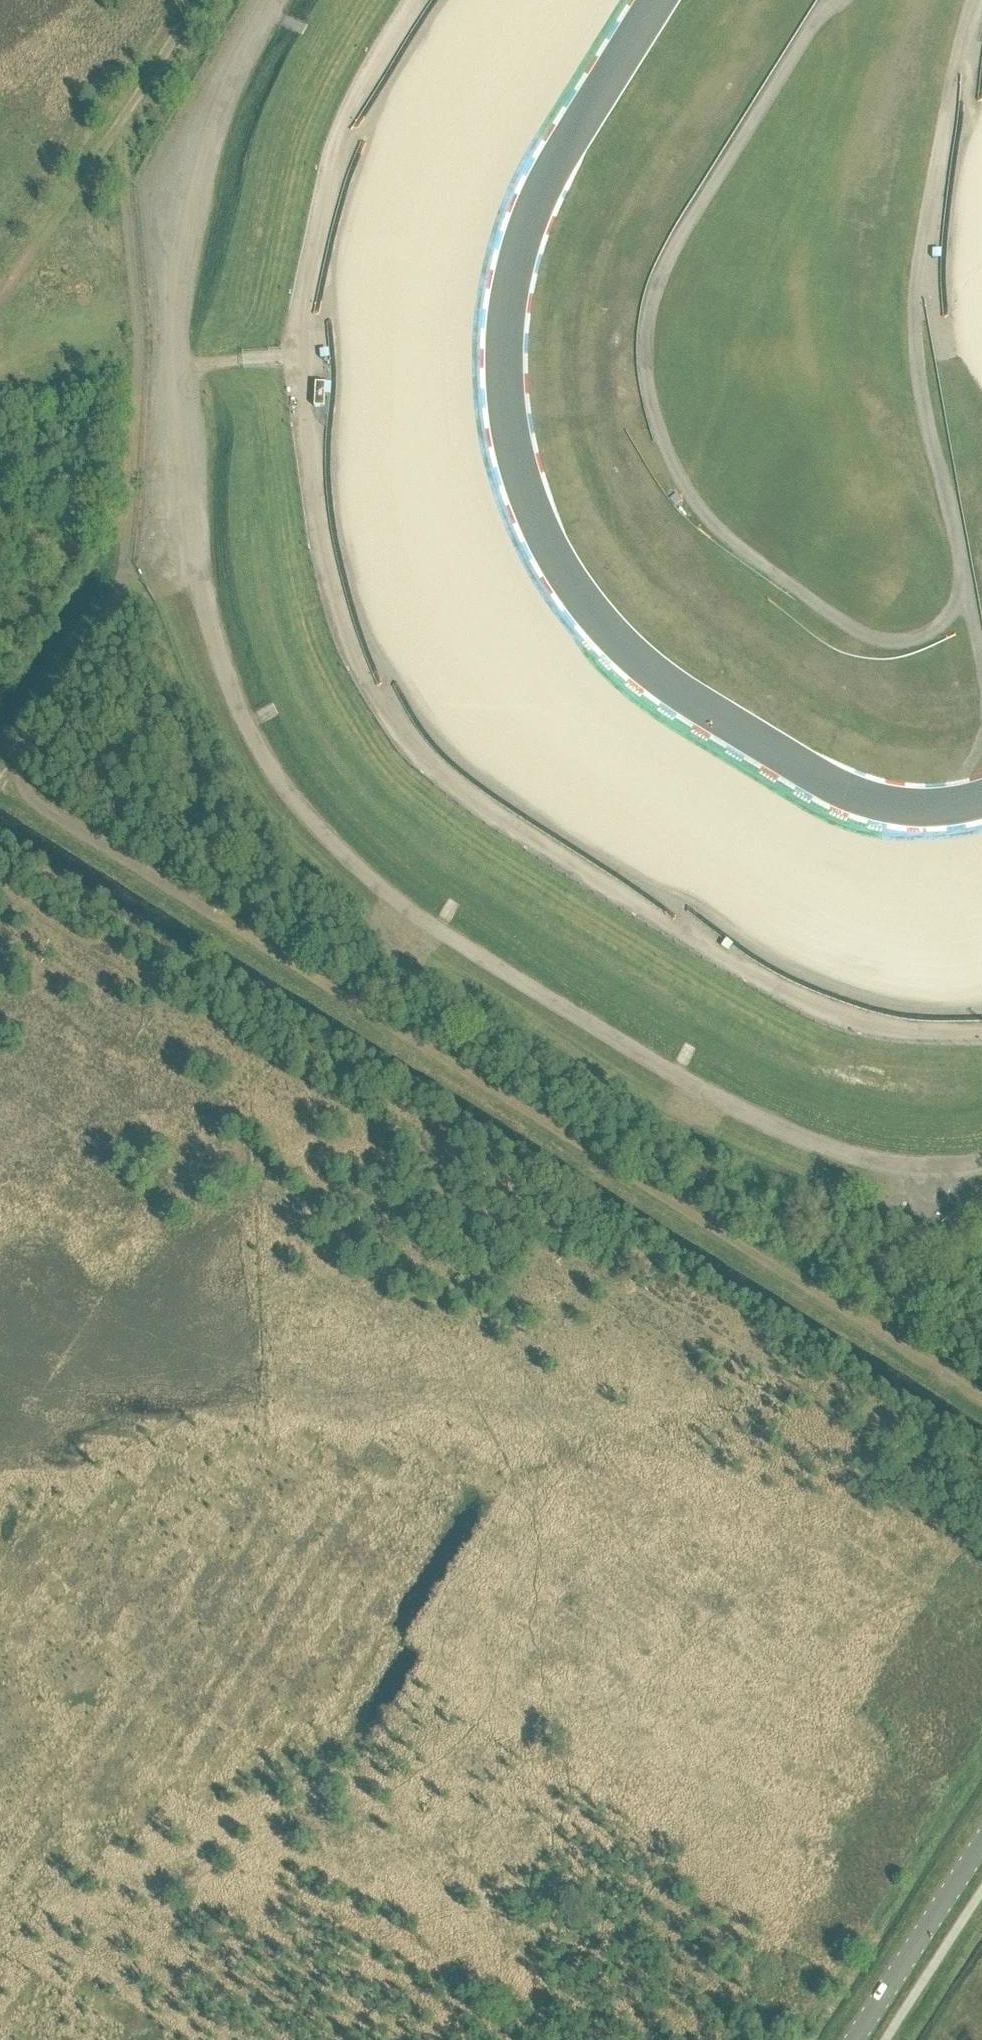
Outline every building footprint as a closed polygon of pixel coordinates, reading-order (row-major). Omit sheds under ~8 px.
[(609,646),(600,654),(612,668),(622,659),(609,646)]
